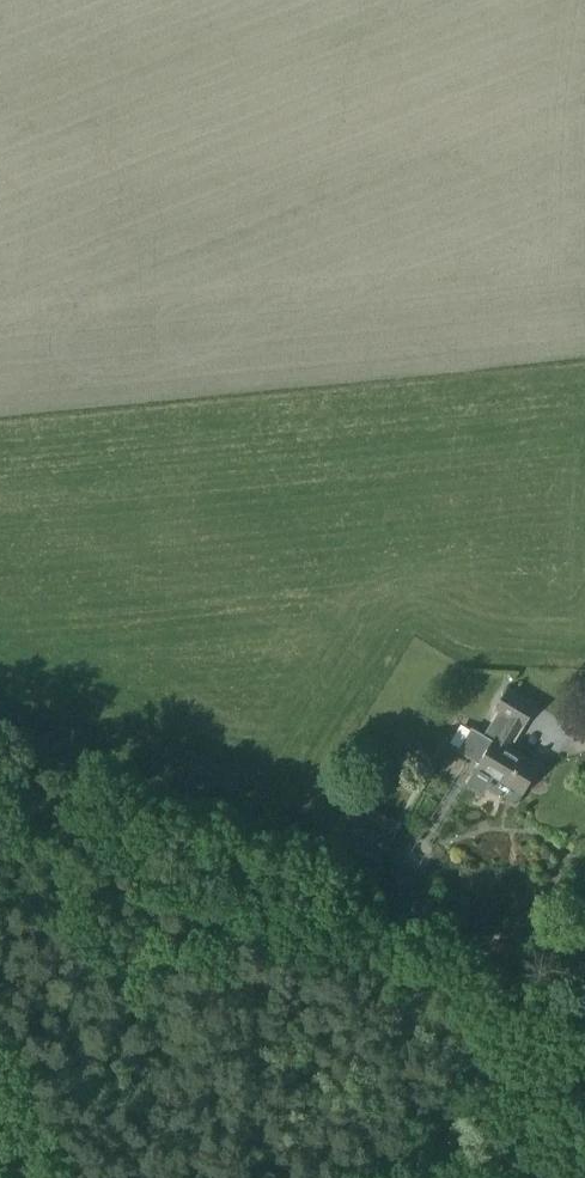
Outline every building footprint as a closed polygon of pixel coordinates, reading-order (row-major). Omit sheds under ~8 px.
[(459,751),(479,763),(477,767),(524,795),(541,766),(504,744),(517,722),(525,727),(537,706),(506,688),(494,709),(506,716),(492,740),(472,729),(459,751)] [(388,847),(400,822),(375,809),(374,811),(357,803),(345,825),(388,847)]
